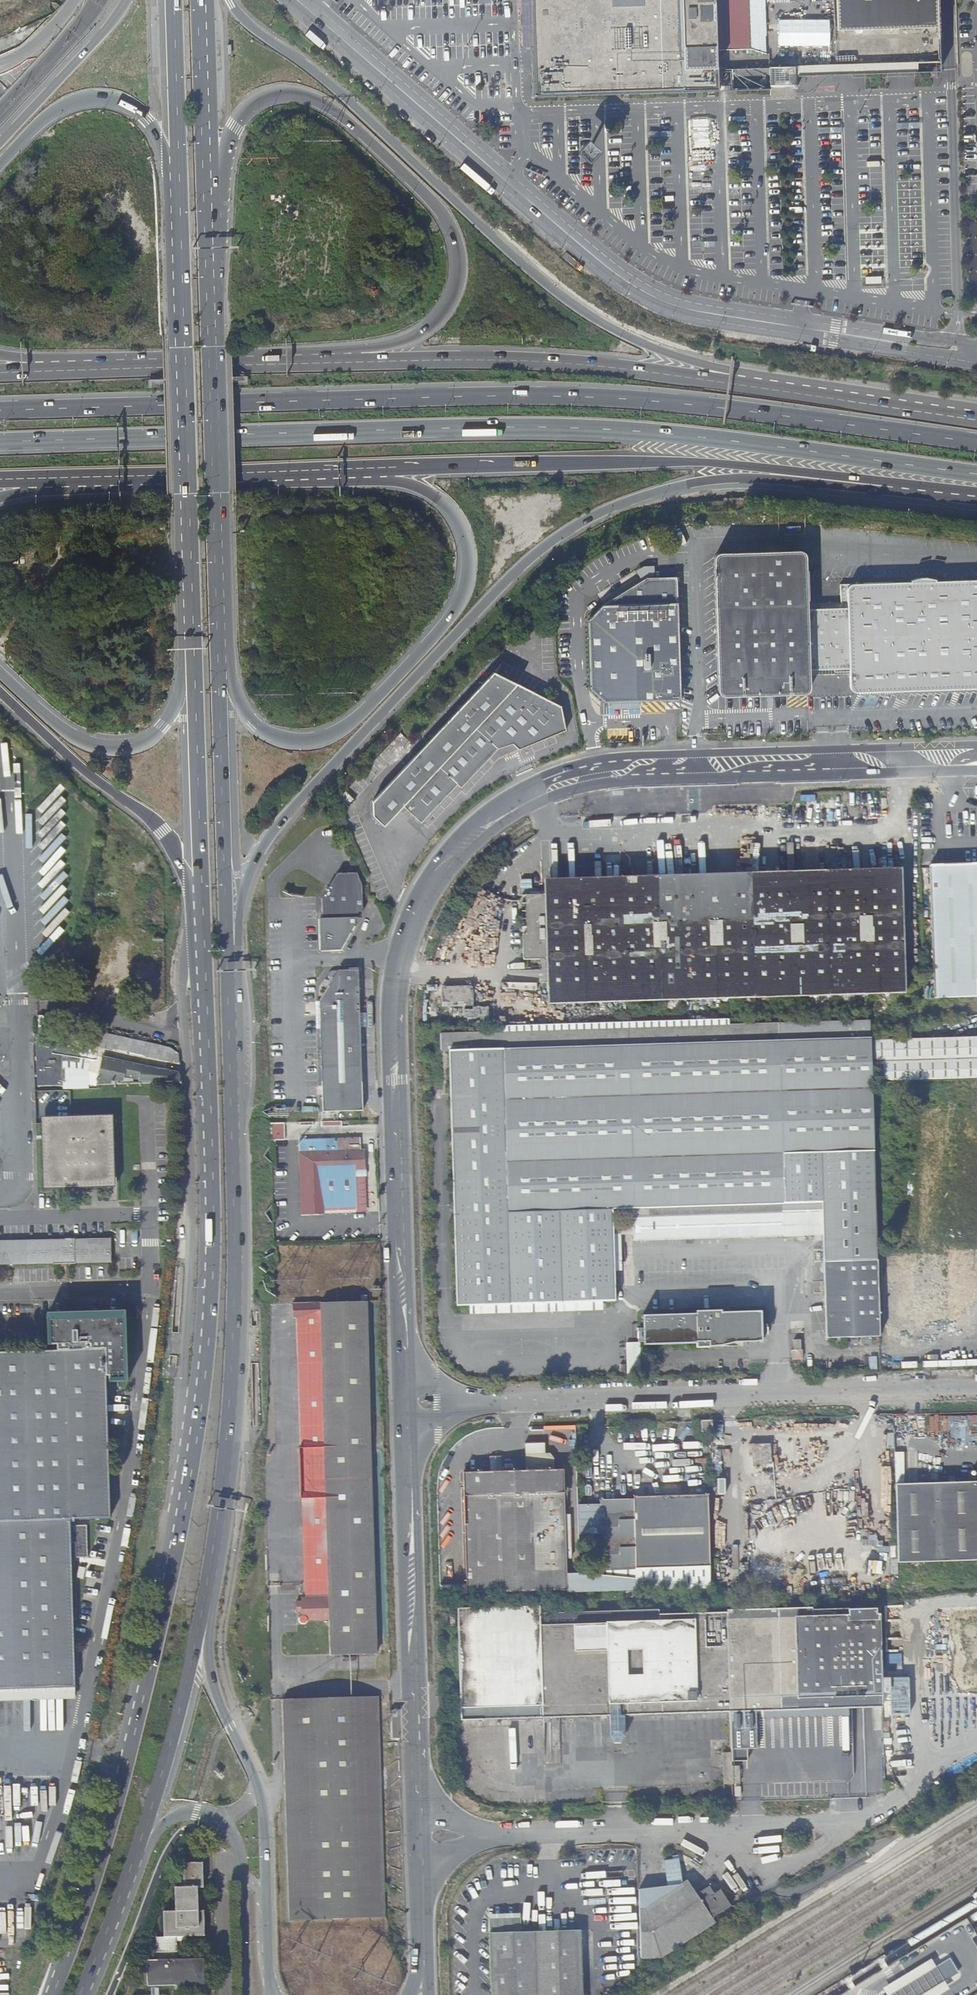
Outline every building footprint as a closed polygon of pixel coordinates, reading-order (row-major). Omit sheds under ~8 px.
[(522,94),(639,90),(640,93),(662,93),(662,90),(717,88),(717,67),(733,67),(734,90),(770,89),(770,88),(770,66),(777,66),(784,65),(796,65),(796,74),(916,70),(916,61),(939,61),(937,0),(520,0),(522,94)] [(792,84),(797,87),(796,74),(796,65),(784,65),(777,66),(770,66),(770,88),(774,85),(784,84),(792,84)] [(40,548),(38,559),(51,562),(53,550),(40,548)] [(804,678),(803,613),(802,565),(801,562),(796,559),(714,561),(711,565),(713,695),(715,698),(718,700),(802,696),(805,693),(804,678)] [(676,701),(673,578),(641,580),(598,606),(585,620),(586,689),(600,702),(676,701)] [(60,591),(62,589),(63,588),(64,585),(63,583),(62,581),(60,580),(58,579),(56,579),(54,580),(52,582),(52,584),(52,586),(52,589),(54,590),(56,591),(58,591),(60,591)] [(841,612),(844,677),(844,690),(848,693),(859,693),(976,687),(976,587),(844,593),(841,596),(841,612)] [(816,613),(803,613),(804,678),(818,678),(818,687),(831,687),(831,677),(844,677),(841,612),(829,612),(829,603),(816,603),(816,613)] [(564,705),(495,672),(373,802),(373,815),(385,827),(404,806),(421,823),(458,784),(462,787),(489,759),(494,763),(502,755),(539,743),(538,740),(569,728),(564,705)] [(936,998),(976,996),(976,864),(930,866),(936,998)] [(321,921),(323,952),(342,951),(359,921),(359,914),(364,913),(363,887),(358,875),(338,876),(324,901),(325,921),(321,921)] [(906,985),(903,887),(902,877),(546,891),(546,900),(527,901),(529,966),(548,965),(548,996),(549,1002),(906,991),(906,985)] [(360,971),(339,972),(322,1001),(325,1112),(365,1111),(360,971)] [(50,995),(50,986),(33,986),(33,995),(50,995)] [(444,992),(445,1011),(475,1010),(474,990),(444,992)] [(451,1027),(451,1040),(870,1026),(869,1015),(634,1022),(451,1027)] [(874,1027),(875,1068),(976,1064),(976,1023),(874,1027)] [(870,1039),(870,1026),(451,1040),(451,1050),(451,1051),(460,1306),(474,1306),(605,1301),(619,1301),(617,1218),(638,1218),(637,1248),(789,1236),(789,1206),(824,1205),(825,1234),(830,1340),(879,1338),(870,1039)] [(451,1050),(451,1040),(451,1027),(442,1027),(443,1050),(451,1050)] [(39,1034),(37,1043),(71,1051),(79,1053),(81,1044),(39,1034)] [(36,1043),(38,1086),(62,1086),(62,1065),(62,1060),(62,1059),(71,1059),(71,1051),(37,1043),(36,1043)] [(88,1080),(87,1085),(179,1083),(179,1076),(176,1073),(178,1064),(134,1055),(135,1051),(130,1050),(129,1054),(93,1046),(91,1055),(93,1056),(89,1072),(88,1077),(88,1080)] [(62,1060),(62,1065),(88,1077),(89,1072),(62,1060)] [(41,1118),(43,1190),(115,1188),(113,1115),(41,1118)] [(272,1122),(272,1139),(286,1138),(285,1122),(272,1122)] [(360,1138),(298,1140),(301,1215),(356,1213),(356,1210),(366,1210),(365,1149),(361,1150),(360,1138)] [(805,1235),(825,1234),(824,1205),(789,1206),(789,1236),(789,1243),(805,1242),(805,1235)] [(53,1264),(53,1265),(75,1264),(111,1263),(111,1239),(0,1241),(0,1265),(53,1264)] [(368,1295),(356,1296),(350,1296),(282,1298),(282,1314),(294,1314),(299,1444),(319,1443),(321,1492),(300,1493),(304,1593),(304,1598),(301,1598),(301,1609),(302,1611),(302,1614),(302,1620),(303,1620),(308,1620),(308,1618),(331,1617),(333,1654),(381,1652),(368,1295)] [(605,1301),(474,1306),(474,1315),(605,1310),(605,1301)] [(647,1321),(647,1345),(765,1340),(764,1315),(647,1321)] [(75,1687),(70,1520),(110,1518),(106,1376),(108,1377),(108,1380),(125,1379),(123,1318),(49,1320),(50,1345),(57,1345),(57,1351),(0,1352),(0,1689),(75,1687)] [(709,1420),(698,1420),(699,1435),(707,1435),(709,1435),(709,1420)] [(576,1425),(545,1424),(545,1436),(576,1437),(576,1425)] [(299,1444),(300,1493),(321,1492),(319,1443),(299,1444)] [(565,1553),(568,1553),(569,1553),(568,1530),(564,1530),(564,1512),(566,1512),(566,1488),(563,1488),(562,1470),(559,1470),(559,1461),(531,1462),(531,1471),(463,1473),(467,1585),(452,1585),(452,1595),(565,1590),(565,1559),(565,1553)] [(976,1563),(976,1484),(895,1487),(897,1565),(976,1563)] [(632,1496),(632,1498),(633,1524),(618,1525),(617,1511),(601,1512),(603,1568),(663,1566),(663,1571),(701,1573),(701,1565),(711,1565),(709,1493),(632,1496)] [(601,1500),(601,1512),(617,1511),(618,1525),(633,1524),(632,1498),(601,1500)] [(74,1526),(75,1558),(88,1558),(87,1525),(74,1526)] [(641,1580),(641,1577),(579,1571),(579,1575),(641,1580)] [(460,1721),(729,1713),(727,1619),(726,1609),(537,1614),(537,1604),(457,1606),(460,1721)] [(879,1605),(726,1609),(727,1619),(729,1713),(731,1750),(747,1750),(746,1712),(883,1708),(879,1615),(879,1607),(879,1605)] [(75,1687),(0,1689),(0,1701),(75,1699),(75,1687)] [(292,1920),(387,1918),(381,1697),(286,1699),(292,1920)] [(724,1783),(732,1783),(731,1767),(731,1754),(723,1754),(724,1783)] [(731,1767),(732,1783),(739,1783),(739,1766),(731,1767)] [(197,1886),(197,1888),(203,1888),(202,1862),(183,1863),(183,1886),(197,1886)] [(163,1911),(164,1937),(204,1936),(203,1910),(198,1910),(197,1902),(197,1895),(197,1888),(197,1886),(183,1886),(175,1887),(175,1911),(163,1911)] [(639,1890),(641,1957),(663,1957),(715,1924),(712,1920),(731,1908),(721,1891),(715,1895),(710,1887),(698,1897),(694,1892),(689,1895),(681,1889),(639,1890)] [(905,1944),(910,1951),(976,1911),(976,1900),(905,1944)] [(519,1918),(488,1920),(491,1994),(583,1994),(580,1930),(520,1932),(519,1918)] [(166,1994),(158,1994),(158,1986),(205,1985),(204,1958),(146,1960),(147,1986),(151,1986),(152,1994),(151,1994),(166,1994)] [(886,1994),(888,1994),(893,1992),(897,1990),(903,1986),(919,1977),(925,1973),(934,1968),(935,1967),(930,1959),(881,1987),(886,1994)] [(933,1987),(943,1982),(957,1973),(951,1964),(949,1959),(935,1967),(934,1968),(925,1973),(919,1977),(903,1986),(897,1990),(893,1992),(888,1994),(921,1994),(933,1987)] [(948,1990),(943,1982),(933,1987),(921,1994),(939,1994),(948,1990)]
